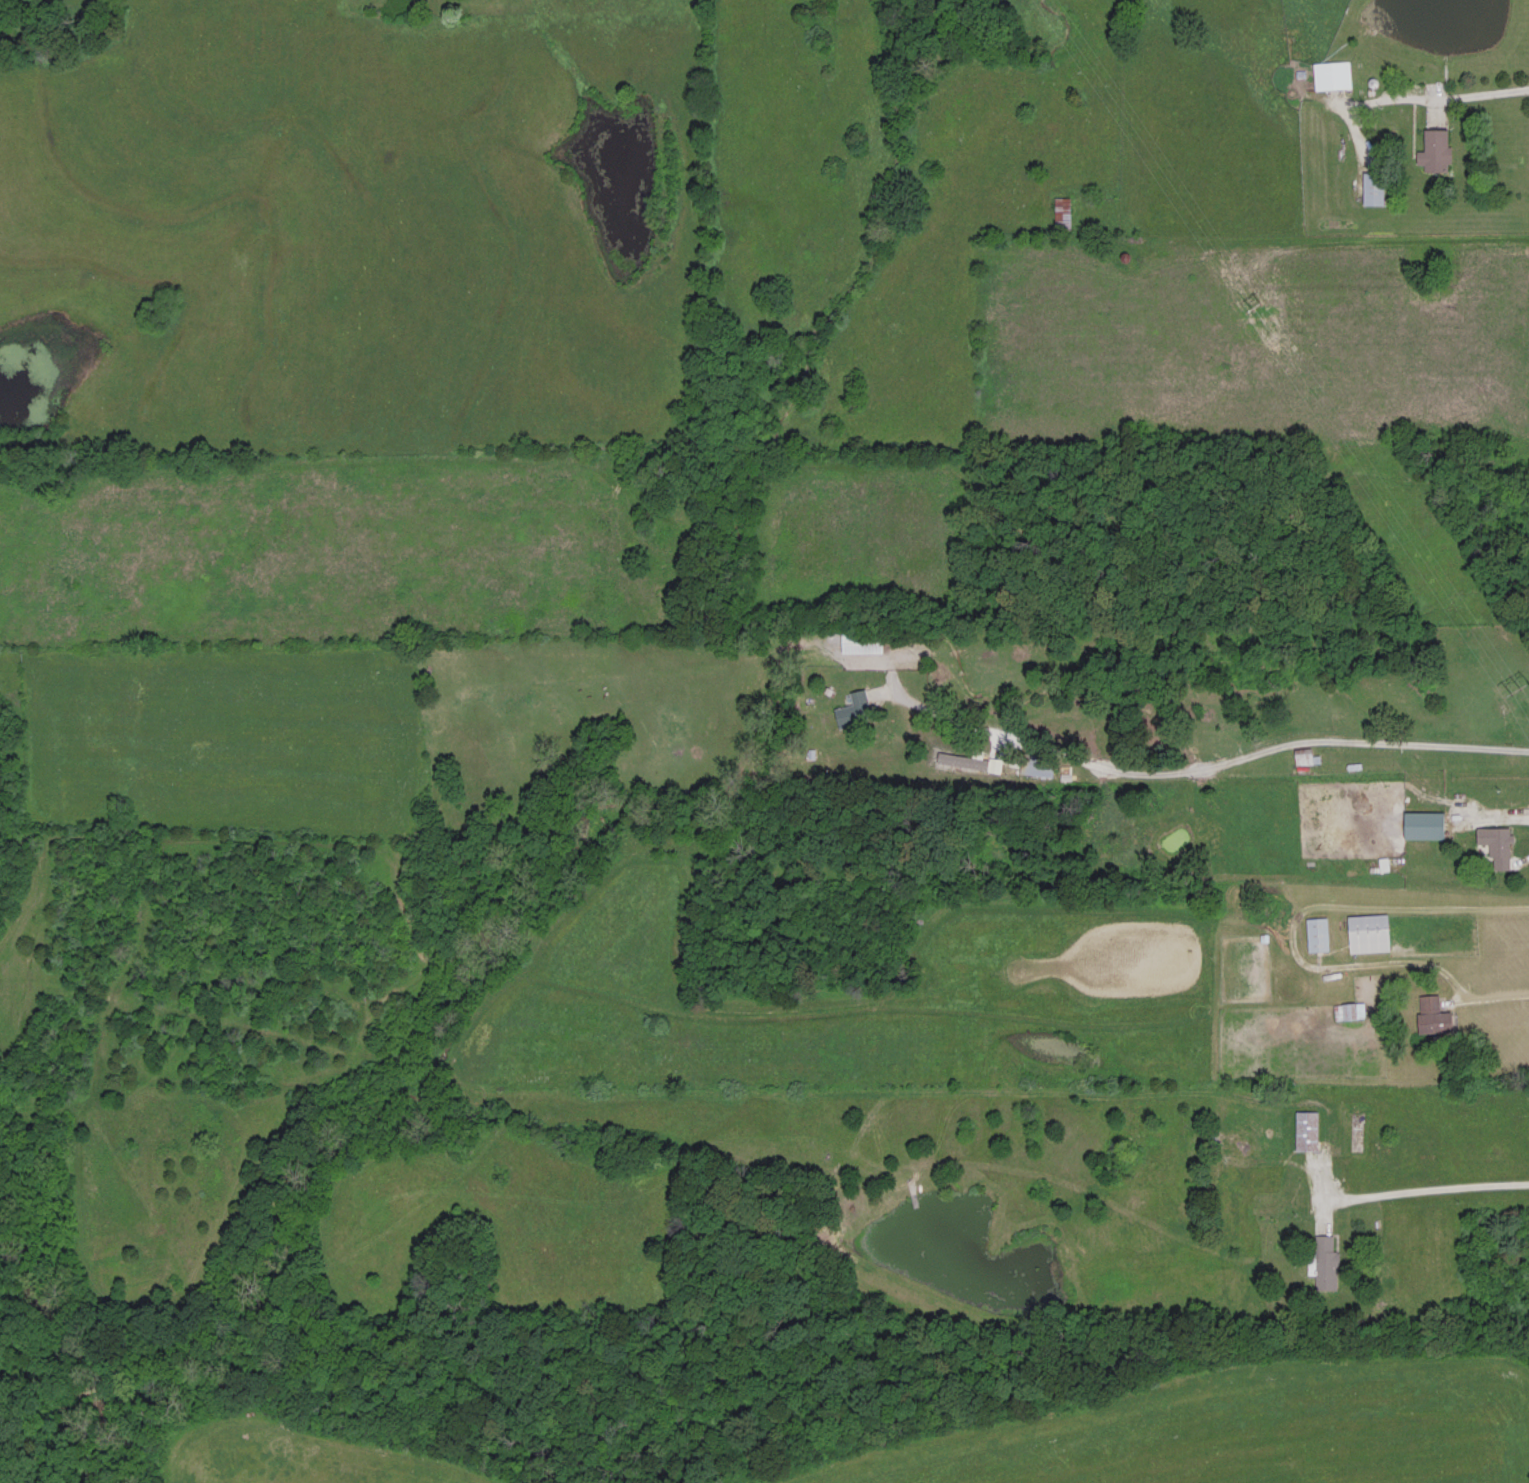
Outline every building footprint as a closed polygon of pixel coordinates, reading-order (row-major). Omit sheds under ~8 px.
[(1351,88),(1350,61),(1315,61),(1315,88),(1351,88)] [(1451,129),(1425,129),(1425,171),(1451,171),(1451,129)] [(1384,171),(1363,171),(1363,204),(1384,204),(1384,171)] [(1054,228),(1071,228),(1071,196),(1054,196),(1054,228)] [(883,651),(883,630),(841,630),(841,651),(883,651)] [(835,707),(841,727),(874,719),(866,687),(851,690),(854,702),(835,707)] [(1296,747),(1296,762),(1314,762),(1314,747),(1296,747)] [(1019,774),(1053,774),(1054,753),(1019,752),(1019,774)] [(1406,836),(1446,836),(1446,810),(1406,810),(1406,836)] [(1492,867),(1513,867),(1512,825),(1478,826),(1478,850),(1492,849),(1492,867)] [(1391,949),(1390,912),(1350,913),(1351,950),(1391,949)] [(1329,915),(1307,916),(1308,949),(1330,949),(1329,915)] [(1456,1031),(1455,1010),(1441,1010),(1441,993),(1419,993),(1420,1032),(1456,1031)] [(1365,1017),(1365,1001),(1336,1002),(1337,1017),(1365,1017)] [(1297,1149),(1319,1149),(1319,1109),(1297,1109),(1297,1149)] [(1315,1271),(1315,1289),(1339,1289),(1340,1249),(1332,1249),(1332,1239),(1316,1239),(1316,1271),(1315,1271)]
